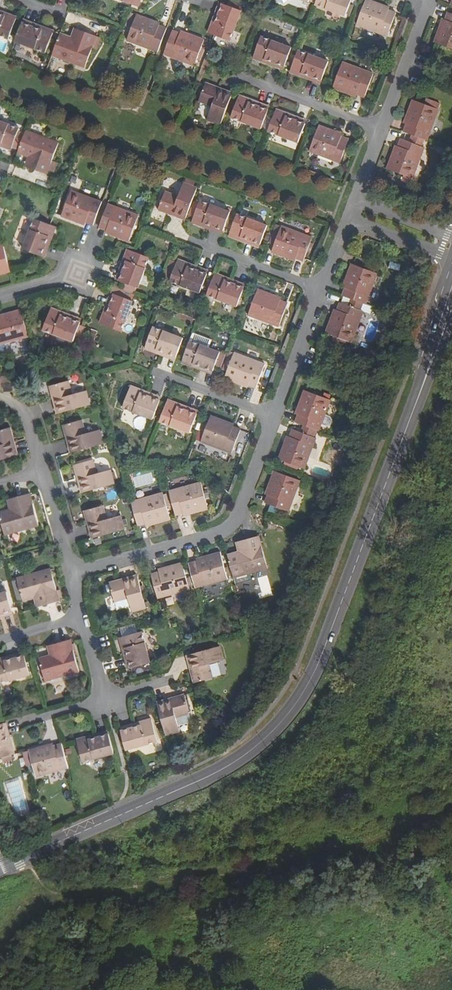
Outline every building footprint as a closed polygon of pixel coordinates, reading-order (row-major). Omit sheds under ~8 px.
[(228,7),(241,12),(242,12),(245,5),(232,0),(230,0),(228,7)] [(315,5),(346,16),(352,0),(317,0),(315,5)] [(384,6),(368,0),(366,0),(356,26),(387,38),(396,14),(388,12),(382,9),(384,6)] [(209,33),(215,36),(230,42),(241,12),(228,7),(223,5),(216,24),(213,23),(209,33)] [(263,12),(260,19),(274,25),(274,22),(282,25),(284,20),(263,12)] [(0,15),(0,36),(8,40),(16,18),(5,14),(4,17),(0,15)] [(449,14),(447,21),(444,28),(441,26),(435,43),(451,50),(451,15),(449,14)] [(153,22),(136,15),(127,42),(157,53),(166,29),(159,26),(153,24),(153,22)] [(22,24),(15,42),(46,54),(54,32),(43,28),(41,31),(22,24)] [(60,35),(52,57),(86,69),(97,38),(80,32),(77,41),(60,35)] [(173,32),(164,56),(195,67),(204,41),(187,34),(187,37),(180,34),(173,32)] [(253,59),(264,63),(265,60),(284,67),(291,49),(261,38),(253,59)] [(328,63),(298,52),(290,73),(301,77),(303,74),(321,81),(328,63)] [(343,63),(333,89),(350,96),(351,92),(357,95),(365,98),(374,74),(343,63)] [(220,126),(231,97),(232,96),(218,90),(218,89),(206,84),(199,102),(212,106),(206,121),(220,126)] [(262,129),(268,111),(249,104),(251,101),(239,96),(231,118),(262,129)] [(428,100),(425,106),(439,111),(441,105),(428,100)] [(427,141),(428,142),(439,111),(425,106),(413,101),(407,118),(410,119),(405,133),(413,136),(427,141)] [(276,110),(268,132),(299,143),(305,125),(286,117),(287,114),(276,110)] [(0,122),(0,143),(1,144),(0,146),(11,150),(19,129),(0,122)] [(335,136),(336,133),(319,126),(309,153),(340,165),(349,141),(335,136)] [(59,144),(26,131),(18,153),(29,157),(34,159),(30,169),(47,175),(59,144)] [(413,136),(410,144),(424,149),(427,141),(413,136)] [(424,149),(410,144),(402,141),(399,148),(397,154),(393,153),(387,170),(413,180),(425,149),(424,149)] [(172,214),(185,219),(197,189),(183,183),(178,198),(165,193),(158,210),(171,215),(172,214)] [(71,190),(61,217),(78,223),(79,220),(86,222),(93,225),(102,202),(71,190)] [(204,224),(223,231),(230,213),(200,201),(192,223),(203,227),(204,224)] [(139,216),(108,204),(99,228),(107,230),(113,233),(112,236),(129,242),(139,216)] [(237,215),(229,236),(240,240),(241,238),(260,245),(267,226),(237,215)] [(37,254),(41,256),(49,237),(52,238),(56,227),(50,225),(35,219),(23,250),(37,254)] [(282,226),(272,252),(289,259),(290,256),(296,258),(304,261),(313,238),(282,226)] [(3,244),(0,245),(0,274),(10,271),(8,262),(3,244)] [(126,262),(119,281),(124,283),(138,288),(149,258),(133,252),(128,250),(123,261),(126,262)] [(188,267),(189,264),(178,260),(170,281),(200,293),(207,275),(188,267)] [(364,304),(367,305),(378,274),(352,264),(346,281),(349,282),(347,288),(344,296),(352,300),(364,304)] [(215,274),(207,295),(237,307),(244,289),(225,281),(226,278),(215,274)] [(274,300),(275,296),(258,290),(248,316),(279,328),(287,305),(280,302),(274,300)] [(133,302),(119,297),(114,295),(107,314),(104,313),(100,324),(122,332),(133,302)] [(361,311),(364,304),(352,300),(350,307),(361,311)] [(361,311),(350,307),(341,303),(338,311),(336,317),(332,316),(326,333),(352,343),(364,312),(361,311)] [(60,316),(62,313),(50,308),(42,330),(73,341),(78,328),(80,323),(60,316)] [(28,337),(21,310),(3,315),(4,318),(0,319),(0,345),(28,337)] [(157,350),(176,357),(183,339),(153,328),(145,349),(156,353),(157,350)] [(190,341),(182,362),(193,367),(194,364),(213,371),(220,352),(190,341)] [(242,385),(243,382),(249,384),(257,387),(265,364),(235,352),(225,378),(242,385)] [(0,373),(0,383),(1,383),(10,380),(7,371),(0,373)] [(55,399),(59,413),(90,405),(86,390),(71,394),(67,382),(49,386),(53,399),(55,399)] [(153,419),(160,400),(141,393),(142,390),(131,386),(123,408),(153,419)] [(318,431),(319,431),(321,426),(328,428),(332,426),(334,422),(332,418),(325,416),(331,400),(304,391),(298,408),(301,409),(299,415),(296,422),(306,426),(318,431)] [(168,400),(160,421),(190,432),(197,414),(178,407),(179,404),(168,400)] [(228,423),(211,416),(201,442),(232,454),(240,431),(233,428),(227,426),(228,423)] [(68,438),(72,452),(103,444),(99,429),(84,433),(81,420),(63,425),(66,438),(68,438)] [(306,426),(303,433),(316,438),(318,431),(306,426)] [(14,440),(11,427),(0,430),(0,460),(16,456),(13,441),(14,440)] [(316,438),(303,433),(293,430),(290,437),(288,444),(284,443),(278,459),(305,469),(316,438)] [(79,478),(83,493),(114,484),(110,469),(96,474),(92,460),(74,465),(78,479),(79,478)] [(273,472),(267,488),(271,490),(268,496),(265,504),(289,512),(300,482),(273,472)] [(201,482),(169,491),(176,515),(183,513),(190,511),(191,514),(208,509),(201,482)] [(30,493),(13,498),(16,510),(12,512),(0,515),(0,517),(5,535),(39,526),(30,493)] [(163,493),(131,502),(138,526),(146,524),(152,522),(153,525),(170,520),(163,493)] [(84,511),(88,525),(90,524),(94,538),(125,530),(121,515),(106,519),(102,506),(84,511)] [(234,578),(251,573),(268,568),(259,536),(242,541),(245,550),(240,551),(227,555),(234,578)] [(189,565),(196,588),(228,580),(220,553),(203,558),(204,560),(197,562),(189,565)] [(182,563),(165,568),(166,571),(159,573),(152,575),(158,599),(190,590),(182,563)] [(40,597),(43,606),(60,602),(51,569),(17,579),(23,601),(35,598),(40,597)] [(234,578),(235,584),(252,579),(251,573),(234,578)] [(123,581),(122,580),(109,583),(114,601),(115,601),(127,597),(129,605),(132,612),(146,608),(137,577),(123,581)] [(12,611),(7,593),(0,595),(0,615),(12,611)] [(117,608),(129,605),(127,597),(115,601),(117,608)] [(120,639),(122,648),(125,647),(131,669),(150,664),(141,633),(120,639)] [(70,640),(53,645),(56,654),(51,656),(39,659),(46,682),(79,673),(70,640)] [(191,672),(194,684),(213,679),(209,666),(224,662),(220,647),(192,655),(189,656),(193,672),(191,672)] [(4,658),(0,660),(0,683),(30,675),(24,656),(5,661),(4,658)] [(158,705),(166,736),(180,732),(177,717),(190,714),(185,696),(173,699),(174,700),(158,705)] [(121,732),(126,751),(157,742),(151,720),(140,723),(141,726),(121,732)] [(2,724),(0,725),(0,759),(3,758),(5,765),(13,763),(11,756),(14,755),(11,744),(8,745),(2,724)] [(114,754),(108,735),(89,741),(88,737),(77,741),(83,763),(114,754)] [(46,746),(29,751),(37,778),(68,770),(62,745),(54,747),(47,749),(46,746)] [(21,779),(8,782),(16,813),(29,810),(21,779)]
